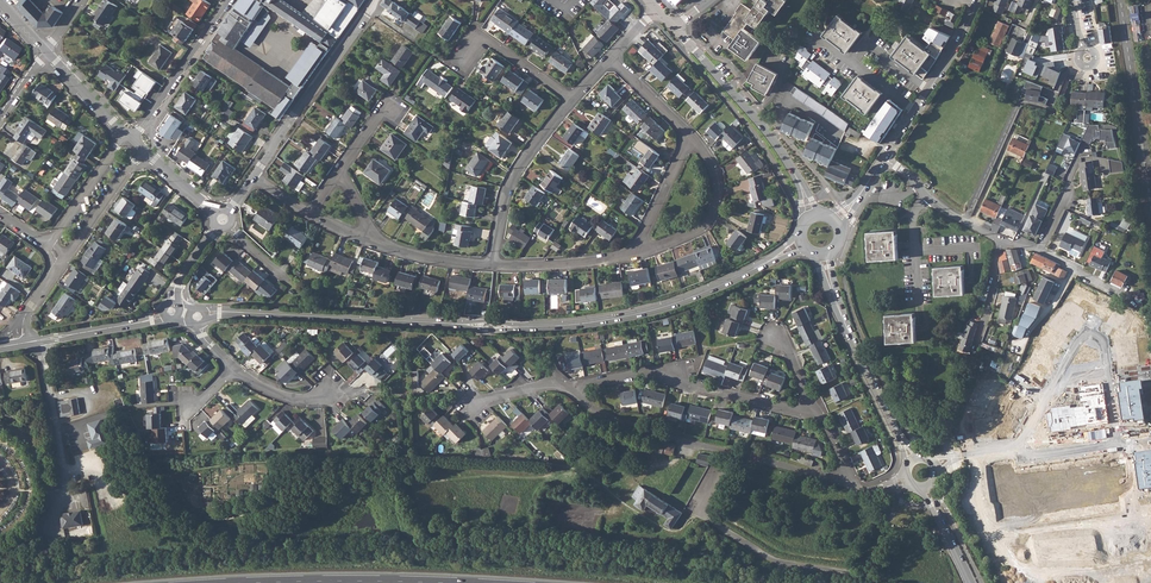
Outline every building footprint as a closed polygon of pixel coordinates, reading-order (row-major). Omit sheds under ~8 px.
[(21,2),(19,4),(23,9),(29,0),(19,0),(21,2)] [(32,0),(29,0),(23,9),(26,12),(40,26),(55,25),(64,12),(54,5),(47,15),(46,15),(32,0)] [(93,17),(104,24),(111,14),(112,15),(118,6),(109,0),(106,0),(101,7),(100,6),(93,17)] [(187,13),(199,21),(210,4),(205,0),(196,0),(187,13)] [(212,41),(213,41),(206,51),(207,51),(204,57),(277,107),(288,92),(291,87),(289,85),(235,49),(254,21),(252,19),(253,17),(259,21),(269,13),(268,11),(267,9),(266,8),(265,6),(263,4),(264,2),(264,1),(263,0),(240,0),(238,3),(236,5),(238,6),(236,8),(235,8),(212,41)] [(319,47),(325,51),(327,53),(331,47),(359,8),(362,3),(364,0),(328,0),(313,21),(283,0),(263,0),(264,1),(264,2),(323,41),(319,47)] [(383,5),(389,9),(388,10),(404,21),(405,20),(410,13),(410,12),(394,2),(391,0),(384,0),(381,4),(383,5)] [(591,2),(609,19),(614,24),(629,8),(622,2),(617,6),(611,0),(592,0),(591,2)] [(723,31),(735,39),(730,46),(748,59),(762,40),(751,32),(753,29),(755,31),(770,10),(777,14),(787,0),(769,0),(768,1),(767,0),(757,0),(759,2),(752,11),(741,3),(736,11),(737,12),(723,31)] [(902,8),(908,11),(913,0),(906,0),(905,3),(902,8)] [(993,10),(1002,14),(1008,0),(996,0),(994,3),(996,4),(993,10)] [(1032,0),(1019,0),(1017,3),(1016,3),(1012,11),(1018,14),(1021,5),(1027,8),(1029,9),(1032,0)] [(170,2),(168,5),(179,12),(181,9),(170,2)] [(1057,7),(1051,22),(1055,24),(1060,11),(1060,8),(1057,7)] [(492,20),(510,33),(518,22),(519,21),(500,8),(492,20)] [(947,10),(944,14),(948,17),(945,23),(954,27),(959,15),(947,10)] [(410,13),(405,20),(422,33),(428,25),(410,13)] [(839,15),(824,34),(847,52),(862,32),(839,15)] [(461,22),(454,17),(452,16),(440,33),(449,39),(461,22)] [(182,20),(174,32),(177,34),(174,39),(182,44),(185,39),(186,40),(194,29),(193,28),(196,23),(188,18),(185,23),(182,20)] [(593,29),(599,34),(603,38),(606,41),(619,28),(614,24),(609,19),(603,25),(600,22),(593,29)] [(989,42),(992,43),(1001,22),(998,21),(991,37),(991,38),(989,42)] [(518,22),(510,33),(526,44),(529,39),(533,42),(537,37),(533,34),(534,33),(518,22)] [(931,22),(929,26),(941,31),(943,27),(931,22)] [(1001,22),(992,43),(999,46),(1001,42),(1009,25),(1001,22)] [(1049,28),(1048,29),(1052,50),(1064,48),(1062,33),(1063,33),(1062,26),(1049,28)] [(1110,26),(1100,27),(1102,43),(1112,41),(1110,26)] [(596,38),(591,33),(580,45),(592,57),(603,45),(600,41),(596,38)] [(1034,33),(1026,51),(1032,54),(1041,36),(1040,35),(1034,33)] [(533,42),(530,47),(544,57),(548,51),(552,46),(537,36),(537,37),(533,42)] [(907,36),(893,55),(916,73),(931,53),(907,36)] [(1022,58),(1029,43),(1019,39),(1018,40),(1012,37),(1006,51),(1015,56),(1015,54),(1022,58)] [(0,44),(0,51),(12,59),(19,49),(12,43),(11,45),(8,42),(8,41),(4,38),(0,44)] [(649,40),(640,50),(647,56),(655,64),(659,59),(664,54),(649,40)] [(314,41),(290,75),(297,80),(305,86),(327,53),(314,41)] [(161,44),(149,62),(160,70),(172,52),(161,44)] [(403,45),(392,60),(402,67),(413,52),(403,45)] [(806,69),(803,74),(821,87),(824,83),(827,85),(833,78),(830,76),(832,72),(813,59),(812,61),(809,59),(814,52),(803,45),(795,57),(802,61),(800,65),(806,69)] [(553,54),(549,61),(566,73),(573,63),(561,54),(564,51),(559,48),(557,51),(556,51),(553,54)] [(977,48),(969,66),(979,71),(987,53),(977,48)] [(1035,56),(1026,52),(1022,60),(1028,63),(1025,71),(1035,75),(1039,66),(1037,65),(1038,62),(1033,60),(1035,56)] [(484,65),(480,71),(494,81),(505,65),(493,57),(486,67),(484,65)] [(383,59),(377,67),(386,73),(382,79),(390,85),(400,71),(383,59)] [(655,64),(650,69),(663,81),(672,71),(659,59),(655,64)] [(1056,68),(1055,61),(1044,63),(1040,75),(1051,79),(1049,84),(1055,86),(1061,73),(1052,68),(1056,68)] [(758,63),(749,79),(756,83),(754,86),(767,93),(777,74),(758,63)] [(110,85),(116,90),(127,74),(119,68),(117,71),(107,64),(100,75),(106,79),(108,77),(110,78),(109,79),(110,83),(111,84),(110,85)] [(2,85),(1,85),(6,79),(11,73),(0,65),(0,89),(2,85)] [(136,92),(144,97),(149,89),(151,91),(157,81),(139,69),(135,76),(139,79),(133,87),(138,90),(136,92)] [(426,82),(446,97),(453,87),(446,82),(447,80),(442,76),(441,78),(428,69),(417,83),(422,87),(426,82)] [(510,69),(502,81),(517,91),(525,79),(510,69)] [(202,70),(194,83),(204,89),(212,77),(202,70)] [(679,73),(668,85),(680,97),(689,87),(684,82),(686,80),(679,73)] [(380,83),(368,75),(365,80),(363,79),(356,90),(370,100),(378,89),(376,88),(380,83)] [(882,93),(859,75),(844,95),(868,113),(882,93)] [(823,92),(826,94),(827,93),(833,97),(844,82),(835,76),(823,92)] [(275,112),(283,117),(305,86),(297,80),(275,112)] [(1043,86),(1027,80),(1024,88),(1028,89),(1026,98),(1038,100),(1046,104),(1049,99),(1044,97),(1039,96),(1043,86)] [(44,105),(48,108),(57,95),(53,92),(54,91),(41,83),(33,94),(46,103),(44,105)] [(616,89),(610,84),(600,94),(616,109),(625,100),(615,91),(616,89)] [(139,104),(144,97),(136,92),(135,93),(128,87),(119,99),(129,110),(131,107),(137,110),(140,105),(139,104)] [(458,87),(450,99),(454,101),(455,101),(462,106),(461,108),(467,112),(468,110),(468,111),(476,100),(458,87)] [(797,88),(792,95),(845,131),(848,123),(825,107),(797,88)] [(530,89),(522,100),(537,110),(544,99),(530,89)] [(1086,105),(1085,110),(1097,111),(1098,106),(1098,105),(1104,105),(1105,92),(1101,92),(1096,91),(1092,91),(1087,90),(1087,93),(1086,105)] [(186,91),(176,106),(187,113),(197,99),(186,91)] [(695,91),(686,100),(701,113),(709,104),(695,91)] [(1071,104),(1086,105),(1087,93),(1072,91),(1071,104)] [(228,98),(221,109),(224,112),(227,108),(232,101),(228,98)] [(632,99),(623,108),(638,123),(647,113),(632,99)] [(349,108),(341,120),(347,123),(351,127),(359,115),(361,112),(352,105),(350,108),(349,108)] [(61,126),(66,129),(73,119),(68,116),(68,115),(56,107),(46,121),(55,127),(56,124),(60,127),(61,126)] [(221,109),(217,107),(215,110),(218,112),(216,114),(220,117),(221,117),(224,112),(221,109)] [(256,107),(247,121),(256,128),(266,113),(256,107)] [(227,108),(224,112),(232,117),(235,113),(227,108)] [(510,111),(508,109),(498,124),(510,133),(520,118),(510,111)] [(1084,123),(1084,119),(1085,110),(1077,109),(1076,119),(1075,119),(1074,122),(1084,123)] [(191,121),(174,110),(171,113),(170,113),(168,115),(158,129),(173,139),(175,136),(179,138),(191,121)] [(609,117),(600,111),(589,127),(600,135),(611,119),(609,117)] [(224,112),(221,117),(229,122),(232,117),(224,112)] [(791,113),(785,127),(786,131),(794,134),(798,135),(798,136),(808,140),(816,124),(806,119),(805,120),(801,118),(801,117),(791,113)] [(418,115),(406,132),(417,140),(425,129),(429,132),(434,126),(418,115)] [(18,131),(14,137),(24,143),(27,137),(26,137),(31,129),(35,132),(34,133),(35,134),(41,139),(47,130),(37,123),(26,116),(22,122),(23,123),(22,125),(21,125),(17,130),(18,131)] [(341,120),(337,116),(326,131),(336,138),(347,123),(341,120)] [(651,117),(642,125),(656,139),(665,130),(651,117)] [(584,129),(575,122),(564,137),(574,144),(584,129)] [(707,131),(717,139),(721,135),(725,131),(716,122),(707,131)] [(1112,124),(1089,123),(1081,139),(1090,143),(1092,139),(1094,139),(1094,137),(1106,137),(1106,145),(1108,145),(1109,148),(1116,147),(1113,129),(1117,129),(1117,126),(1112,124)] [(743,137),(731,125),(725,131),(721,135),(726,141),(724,143),(724,145),(729,150),(731,150),(733,147),(734,147),(743,137)] [(851,133),(855,136),(859,138),(861,134),(849,127),(845,135),(848,137),(851,133)] [(239,128),(230,142),(242,151),(252,136),(239,128)] [(873,131),(870,136),(876,139),(879,134),(873,131)] [(392,133),(382,148),(397,158),(407,144),(392,133)] [(497,138),(493,136),(491,136),(486,143),(487,145),(502,156),(512,142),(500,134),(497,138)] [(1062,134),(1056,147),(1060,149),(1066,136),(1062,134)] [(85,135),(76,149),(87,157),(97,143),(85,135)] [(177,154),(190,163),(196,154),(197,153),(190,149),(195,142),(189,138),(177,154)] [(315,146),(310,153),(318,158),(321,160),(331,145),(321,138),(318,141),(313,138),(310,142),(315,146)] [(820,160),(830,165),(832,160),(837,148),(828,144),(827,144),(823,143),(823,142),(815,138),(808,153),(809,155),(816,158),(820,159),(820,160)] [(1029,145),(1016,140),(1013,138),(1008,149),(1024,157),(1029,145)] [(33,149),(24,143),(13,158),(23,164),(33,149)] [(660,154),(651,147),(641,161),(651,168),(660,154)] [(580,155),(570,148),(560,163),(569,170),(580,155)] [(310,153),(307,150),(297,165),(308,172),(318,158),(310,153)] [(747,150),(737,158),(749,173),(758,165),(747,150)] [(75,157),(65,171),(65,172),(77,179),(87,165),(83,163),(87,157),(78,151),(75,157)] [(478,152),(467,168),(477,175),(488,159),(478,152)] [(190,163),(189,164),(203,174),(210,164),(196,154),(190,163)] [(1055,156),(1050,166),(1065,173),(1070,163),(1055,156)] [(375,158),(365,172),(381,183),(391,170),(375,158)] [(224,160),(213,176),(224,183),(230,173),(232,174),(236,168),(224,160)] [(830,165),(826,175),(852,186),(858,176),(856,175),(855,175),(849,173),(852,168),(832,160),(830,165)] [(1079,168),(1080,180),(1082,180),(1082,183),(1083,189),(1094,188),(1095,186),(1092,160),(1079,162),(1080,168),(1079,168)] [(1111,160),(1112,171),(1124,171),(1123,160),(1111,160)] [(304,176),(285,162),(280,169),(289,175),(288,176),(286,176),(283,180),(299,191),(305,183),(301,180),(304,176)] [(624,181),(638,191),(649,175),(639,168),(633,175),(629,173),(624,181)] [(551,170),(542,184),(553,191),(563,178),(551,170)] [(77,179),(65,172),(60,179),(58,177),(56,177),(52,183),(52,185),(55,187),(66,195),(77,179)] [(760,175),(749,178),(751,186),(750,186),(754,201),(766,198),(760,175)] [(20,196),(9,188),(13,182),(5,176),(0,184),(0,194),(3,196),(2,197),(14,205),(20,196)] [(139,190),(147,196),(155,201),(152,205),(156,207),(164,195),(161,192),(162,190),(147,179),(139,190)] [(545,192),(534,184),(526,197),(537,205),(539,201),(542,196),(545,192)] [(473,185),(470,201),(477,203),(483,204),(486,187),(473,185)] [(948,185),(946,190),(953,194),(955,188),(948,185)] [(20,196),(17,200),(21,203),(18,206),(24,210),(27,207),(31,209),(38,198),(25,189),(20,196)] [(642,199),(632,192),(622,208),(631,215),(642,199)] [(986,199),(980,210),(996,217),(997,215),(1002,205),(1006,195),(1003,193),(997,204),(986,199)] [(42,201),(37,209),(51,218),(58,208),(48,201),(49,200),(45,197),(42,201)] [(1096,197),(1087,198),(1088,202),(1086,202),(1088,215),(1099,213),(1097,200),(1096,201),(1096,197)] [(124,203),(122,201),(116,209),(127,216),(135,204),(127,198),(124,203)] [(396,198),(388,211),(399,218),(408,206),(396,198)] [(1039,199),(1038,203),(1048,208),(1050,204),(1039,199)] [(470,201),(464,200),(461,214),(475,216),(477,203),(470,201)] [(169,204),(163,212),(166,214),(166,215),(181,225),(189,215),(173,204),(172,206),(169,204)] [(1030,215),(1023,229),(1035,234),(1047,209),(1035,204),(1030,215)] [(255,219),(265,225),(274,212),(264,205),(255,219)] [(414,205),(405,217),(409,220),(424,231),(421,235),(427,239),(433,230),(434,230),(434,228),(429,224),(431,221),(416,210),(418,208),(414,205)] [(992,224),(990,230),(997,233),(1001,223),(1017,231),(1024,215),(1008,208),(1003,218),(997,215),(996,217),(992,224)] [(46,220),(48,217),(37,210),(35,213),(46,220)] [(752,211),(748,230),(760,233),(762,222),(766,223),(767,216),(764,215),(764,214),(752,211)] [(274,212),(265,225),(271,229),(280,216),(274,212)] [(572,226),(570,228),(576,231),(577,230),(586,236),(593,226),(578,216),(571,225),(572,226)] [(117,217),(107,232),(117,238),(123,230),(124,230),(126,228),(128,225),(117,217)] [(1091,222),(1080,217),(1079,218),(1082,220),(1081,221),(1089,226),(1091,222)] [(1124,217),(1119,229),(1126,232),(1131,220),(1124,217)] [(603,219),(596,229),(611,240),(617,230),(603,219)] [(540,221),(534,231),(538,233),(538,234),(548,240),(554,229),(544,223),(544,224),(540,221)] [(985,221),(983,226),(990,230),(992,224),(985,221)] [(510,238),(524,247),(530,237),(523,233),(525,230),(513,222),(507,231),(512,234),(510,238)] [(469,226),(456,223),(455,229),(454,230),(452,237),(456,238),(455,244),(468,247),(469,241),(470,241),(472,231),(468,230),(469,226)] [(293,226),(286,236),(301,247),(309,237),(293,226)] [(747,236),(737,229),(728,242),(738,249),(747,236)] [(898,248),(897,242),(896,236),(897,236),(897,230),(867,232),(868,238),(868,241),(868,247),(869,247),(870,260),(879,259),(879,260),(885,260),(886,259),(898,258),(897,248),(898,248)] [(169,238),(162,248),(172,255),(179,245),(178,244),(183,237),(175,231),(170,238),(169,238)] [(1066,232),(1059,246),(1069,251),(1071,247),(1081,252),(1086,241),(1066,232)] [(0,248),(7,253),(15,242),(1,233),(0,234),(0,248)] [(90,246),(88,250),(100,258),(107,248),(105,247),(107,244),(99,238),(97,242),(96,241),(94,244),(91,247),(90,246)] [(712,247),(695,253),(700,268),(701,270),(718,263),(712,247)] [(172,255),(162,248),(154,258),(155,259),(152,263),(160,268),(163,265),(165,266),(172,255)] [(1016,249),(1006,248),(1007,251),(1011,264),(1020,262),(1016,249)] [(86,255),(84,258),(82,261),(84,262),(82,265),(94,273),(103,261),(100,258),(88,250),(85,254),(86,255)] [(215,261),(225,270),(228,268),(234,260),(223,251),(215,261)] [(308,264),(327,272),(330,265),(332,261),(313,252),(313,253),(308,251),(304,262),(309,264),(308,264)] [(1000,253),(998,262),(1001,273),(1011,270),(1005,251),(1000,253)] [(1035,252),(1031,262),(1043,268),(1042,271),(1050,274),(1051,272),(1057,275),(1060,268),(1062,266),(1050,259),(1035,252)] [(332,261),(330,265),(343,271),(348,273),(353,261),(335,253),(332,261)] [(700,268),(695,253),(680,258),(684,270),(689,268),(691,272),(700,268)] [(1095,254),(1090,265),(1102,270),(1106,271),(1112,259),(1108,258),(1107,260),(1095,254)] [(16,256),(9,267),(25,278),(32,267),(16,256)] [(361,269),(376,273),(378,266),(379,262),(365,257),(361,269)] [(234,260),(228,268),(244,282),(246,280),(253,272),(236,258),(234,260)] [(679,275),(675,261),(656,266),(660,280),(679,275)] [(1020,262),(1011,264),(1012,270),(1022,268),(1020,262)] [(964,284),(964,277),(963,277),(963,271),(964,271),(963,265),(934,267),(934,273),(935,273),(935,276),(935,282),(936,282),(936,295),(946,295),(952,295),(952,294),(965,293),(964,284)] [(138,269),(128,284),(138,291),(149,276),(148,275),(150,272),(142,266),(140,270),(138,269)] [(376,273),(374,278),(388,282),(392,270),(378,266),(376,273)] [(70,278),(69,277),(66,282),(77,289),(86,275),(75,268),(73,271),(74,272),(70,278)] [(651,281),(648,268),(629,272),(632,285),(651,281)] [(253,272),(246,280),(257,289),(258,289),(265,280),(254,270),(253,272)] [(1116,270),(1111,281),(1122,286),(1127,275),(1116,270)] [(207,294),(219,280),(209,271),(197,285),(207,294)] [(400,271),(397,284),(414,288),(417,276),(400,271)] [(1024,273),(1014,276),(1016,284),(1022,282),(1026,281),(1032,279),(1029,271),(1024,273)] [(1039,287),(1049,292),(1056,279),(1045,274),(1039,287)] [(424,275),(421,286),(438,291),(441,280),(424,275)] [(450,287),(468,291),(469,285),(471,278),(452,275),(450,287)] [(567,279),(549,279),(549,293),(567,292),(567,279)] [(0,295),(0,303),(5,306),(11,298),(13,300),(15,300),(21,292),(17,289),(8,283),(4,280),(0,287),(0,289),(3,291),(0,295)] [(540,280),(526,280),(526,293),(540,292),(540,280)] [(138,291),(128,284),(124,281),(120,288),(120,290),(123,292),(117,300),(127,307),(138,291)] [(624,295),(622,282),(600,285),(602,298),(624,295)] [(514,300),(519,300),(520,285),(515,285),(515,284),(500,284),(500,296),(505,296),(505,301),(513,301),(514,300)] [(776,295),(776,297),(791,298),(791,285),(777,284),(776,295)] [(468,291),(467,299),(485,302),(487,288),(469,285),(468,291)] [(1026,285),(1023,292),(1022,294),(1020,295),(1019,302),(1023,303),(1031,286),(1027,285),(1026,285)] [(597,299),(596,287),(581,289),(583,301),(597,299)] [(1049,292),(1039,287),(1034,297),(1044,302),(1049,292)] [(106,288),(100,297),(105,300),(111,291),(106,288)] [(66,292),(50,315),(55,319),(58,316),(61,318),(64,314),(65,315),(76,300),(66,292)] [(761,307),(775,308),(776,297),(776,295),(756,294),(755,302),(761,302),(761,307)] [(1001,299),(1003,299),(998,322),(1005,324),(1007,318),(1012,319),(1017,298),(1002,294),(1001,299)] [(108,295),(101,306),(107,310),(110,306),(113,309),(118,302),(108,295)] [(1040,306),(1029,302),(1025,313),(1036,317),(1040,306)] [(736,305),(731,319),(740,322),(743,323),(748,309),(736,305)] [(793,313),(799,326),(809,321),(811,320),(804,307),(793,313)] [(916,331),(916,325),(915,325),(915,319),(915,312),(886,314),(886,321),(887,321),(887,324),(886,324),(886,330),(887,330),(888,343),(897,342),(904,342),(916,341),(916,331)] [(1027,326),(1029,327),(1034,320),(1036,317),(1024,312),(1020,324),(1027,326)] [(731,319),(728,318),(723,332),(735,336),(740,322),(731,319)] [(799,326),(798,326),(807,346),(809,345),(819,340),(809,321),(799,326)] [(977,324),(970,322),(969,325),(967,325),(959,349),(968,352),(972,343),(971,343),(977,324)] [(1012,333),(1023,337),(1027,326),(1020,324),(1016,322),(1012,333)] [(694,331),(672,335),(673,336),(675,347),(696,343),(694,331)] [(675,347),(673,336),(658,339),(661,351),(675,349),(675,347)] [(240,346),(250,356),(252,354),(259,347),(261,344),(261,342),(257,338),(255,338),(252,340),(249,337),(240,346)] [(150,343),(144,344),(145,354),(152,353),(152,354),(170,351),(168,338),(150,341),(150,343)] [(819,340),(809,345),(819,364),(830,359),(823,344),(821,339),(819,340)] [(646,340),(627,343),(628,344),(630,356),(649,352),(646,340)] [(276,349),(280,353),(288,345),(284,341),(276,349)] [(630,356),(628,344),(622,345),(622,341),(614,342),(615,346),(606,348),(609,360),(630,356)] [(335,351),(345,361),(354,352),(344,342),(335,351)] [(180,357),(188,365),(190,364),(197,356),(184,343),(174,345),(176,357),(180,357)] [(259,347),(252,354),(263,364),(272,355),(261,344),(259,347)] [(94,353),(86,354),(87,359),(88,363),(95,362),(110,360),(111,364),(116,363),(115,354),(114,348),(109,349),(109,347),(93,349),(94,353)] [(119,353),(115,354),(116,363),(121,363),(137,361),(135,348),(119,351),(119,353)] [(602,348),(580,352),(581,353),(583,364),(604,360),(602,348)] [(297,351),(287,361),(289,363),(298,372),(300,373),(315,358),(306,349),(300,354),(297,351)] [(451,362),(442,353),(435,360),(430,356),(432,354),(427,349),(422,354),(432,363),(436,367),(441,373),(451,362)] [(503,357),(510,364),(515,370),(519,366),(515,362),(520,358),(512,349),(503,357)] [(492,363),(500,355),(498,352),(489,361),(492,363)] [(583,364),(581,353),(566,356),(569,368),(583,366),(583,364)] [(350,363),(360,373),(366,367),(369,364),(359,354),(350,363)] [(197,356),(190,364),(200,374),(208,364),(198,355),(197,356)] [(501,355),(490,365),(500,374),(510,364),(503,357),(501,355)] [(703,371),(724,378),(726,374),(728,367),(723,365),(725,360),(709,355),(703,371)] [(88,363),(87,359),(83,360),(82,358),(66,362),(70,374),(85,371),(85,370),(89,369),(88,363)] [(369,364),(366,367),(376,377),(377,376),(380,379),(387,372),(384,369),(385,368),(375,358),(369,364)] [(298,372),(289,363),(287,361),(286,359),(275,369),(277,370),(276,371),(277,372),(276,373),(278,374),(276,376),(283,383),(286,380),(288,382),(298,372)] [(479,360),(470,371),(479,380),(489,370),(479,360)] [(728,367),(726,374),(744,380),(748,369),(730,362),(728,367)] [(751,374),(764,379),(767,371),(769,367),(755,362),(751,374)] [(828,365),(817,370),(823,384),(835,378),(828,365)] [(441,373),(436,367),(421,383),(430,391),(445,376),(441,373)] [(10,373),(5,373),(7,382),(7,383),(8,383),(9,385),(12,384),(11,383),(27,380),(25,368),(9,371),(10,373)] [(418,370),(412,371),(414,393),(423,392),(425,389),(419,384),(418,370)] [(764,379),(763,383),(781,389),(785,377),(767,371),(764,379)] [(154,381),(141,382),(143,403),(155,402),(154,381)] [(842,382),(830,388),(836,401),(848,396),(842,382)] [(1006,396),(1009,385),(1002,383),(998,393),(1006,396)] [(637,401),(635,389),(621,392),(623,404),(637,401)] [(642,401),(663,406),(666,394),(645,389),(642,401)] [(68,402),(63,403),(64,411),(70,410),(70,414),(80,412),(78,396),(68,398),(68,402)] [(124,398),(116,399),(117,406),(125,404),(124,398)] [(258,409),(250,400),(238,411),(231,403),(227,407),(234,415),(243,424),(246,421),(249,424),(256,418),(253,415),(258,409)] [(374,402),(364,412),(373,421),(382,411),(374,402)] [(553,410),(550,413),(552,416),(559,423),(569,412),(560,403),(553,410)] [(668,415),(687,420),(688,417),(690,407),(671,403),(668,415)] [(690,407),(688,417),(709,422),(712,410),(690,405),(690,407)] [(543,406),(529,420),(532,422),(538,429),(552,416),(550,413),(544,407),(543,406)] [(148,413),(149,428),(154,428),(162,427),(160,407),(155,407),(155,413),(148,413)] [(422,416),(432,426),(434,424),(441,417),(431,407),(422,416)] [(839,413),(848,432),(852,431),(860,427),(850,408),(839,413)] [(222,409),(211,419),(219,427),(220,429),(231,418),(222,409)] [(717,421),(731,424),(733,415),(734,412),(719,409),(717,421)] [(293,421),(283,411),(271,423),(274,425),(273,426),(280,434),(284,430),(289,425),(293,421)] [(529,420),(523,413),(513,423),(521,432),(532,422),(529,420)] [(359,414),(348,424),(352,428),(357,433),(367,422),(359,414)] [(293,421),(289,425),(300,435),(309,426),(299,415),(293,421)] [(441,417),(434,424),(444,434),(447,431),(454,425),(444,415),(441,417)] [(731,424),(730,427),(751,432),(752,429),(754,420),(733,415),(731,424)] [(507,425),(498,416),(483,431),(491,440),(507,425)] [(754,420),(752,429),(766,432),(769,419),(755,416),(754,420)] [(211,419),(210,418),(200,427),(208,437),(219,427),(211,419)] [(983,420),(985,437),(999,435),(997,418),(983,420)] [(104,419),(89,422),(92,439),(89,439),(90,447),(109,444),(104,419)] [(348,424),(343,419),(333,429),(343,438),(352,428),(348,424)] [(454,425),(447,431),(457,442),(466,433),(456,422),(454,425)] [(775,426),(772,438),(794,443),(796,434),(797,431),(775,426)] [(860,427),(852,431),(858,444),(869,438),(863,426),(860,427)] [(162,427),(154,428),(155,442),(167,441),(167,427),(162,427)] [(794,443),(793,447),(813,451),(813,453),(821,455),(823,449),(819,442),(816,441),(817,439),(796,434),(794,443)] [(327,438),(313,438),(314,447),(328,446),(327,438)] [(659,439),(655,451),(663,454),(664,452),(672,455),(676,445),(659,439)] [(876,443),(860,451),(870,471),(881,465),(876,454),(879,453),(880,451),(876,443)] [(474,449),(477,457),(485,457),(482,449),(481,446),(474,449)] [(488,447),(482,449),(485,457),(492,458),(488,447)] [(697,462),(710,465),(712,455),(699,453),(697,462)] [(801,456),(799,462),(812,466),(814,461),(801,456)] [(665,523),(671,528),(672,527),(672,526),(674,528),(675,529),(677,528),(678,526),(678,524),(676,523),(675,523),(682,511),(639,484),(632,495),(637,499),(634,503),(644,509),(648,503),(669,517),(665,523)] [(68,512),(61,513),(63,526),(82,523),(80,510),(74,511),(74,512),(68,513),(68,512)]
